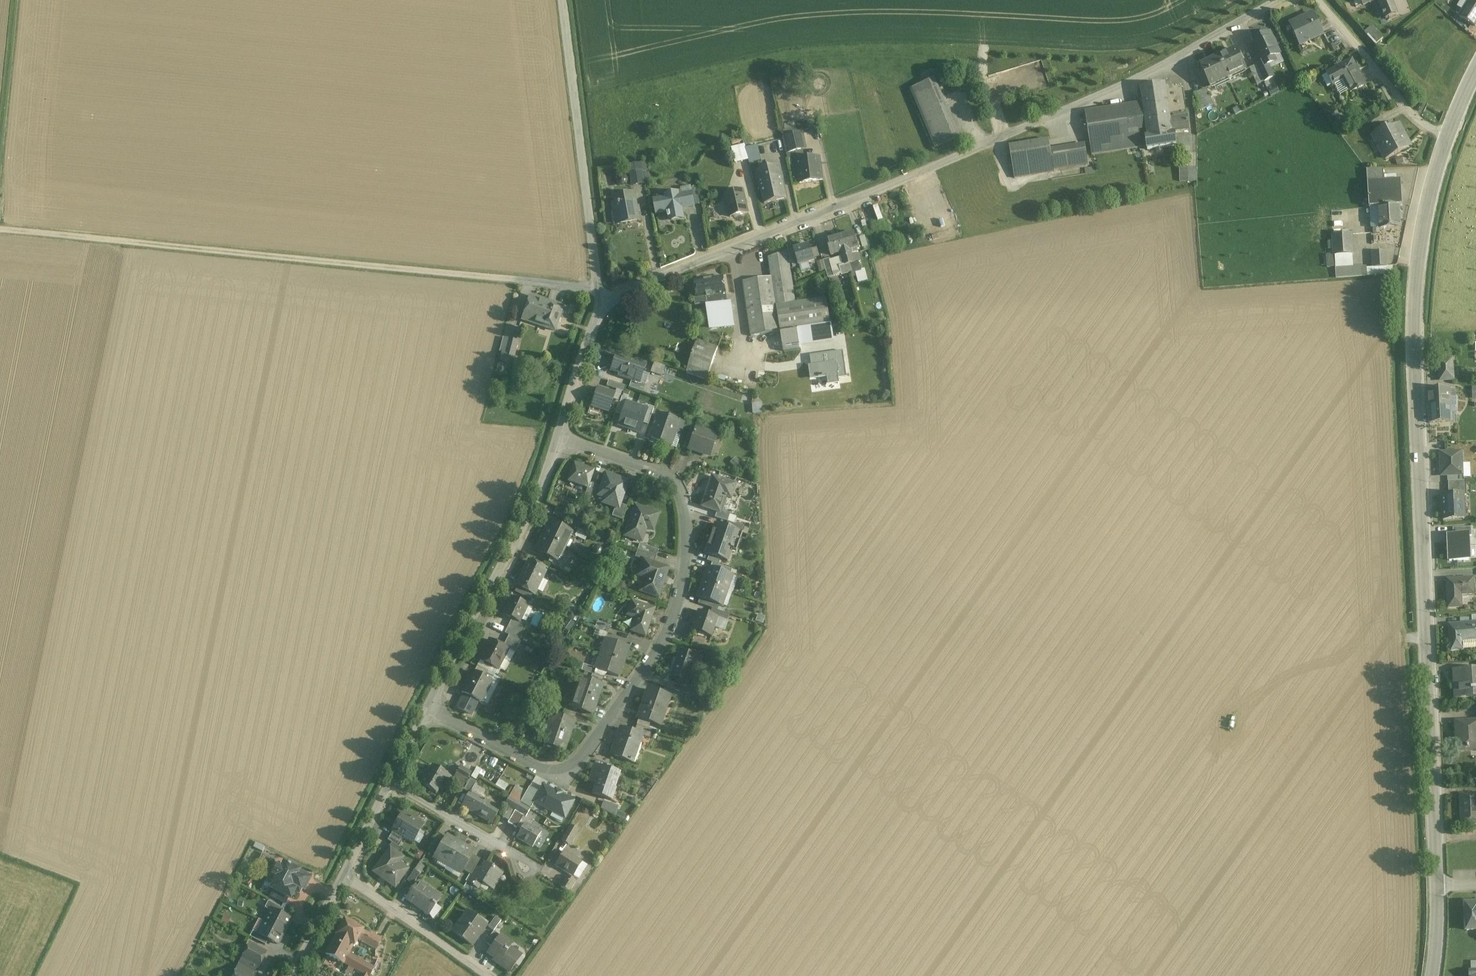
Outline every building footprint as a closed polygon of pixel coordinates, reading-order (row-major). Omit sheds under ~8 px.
[(1383,14),(1382,14),(1383,16),(1384,15),(1385,19),(1397,15),(1391,0),(1378,0),(1383,14)] [(1459,18),(1475,27),(1475,25),(1475,0),(1469,0),(1459,18)] [(1313,14),(1290,24),(1300,45),(1322,35),(1313,14)] [(1383,38),(1372,26),(1364,33),(1375,45),(1383,38)] [(1269,34),(1255,41),(1257,45),(1253,47),(1261,63),(1263,67),(1267,65),(1274,62),(1272,57),(1278,54),(1275,47),(1276,46),(1273,41),(1272,41),(1269,34)] [(1395,57),(1386,46),(1379,52),(1388,63),(1395,57)] [(1236,50),(1218,58),(1228,79),(1246,71),(1236,50)] [(1228,79),(1218,58),(1200,66),(1210,87),(1228,79)] [(1365,86),(1352,61),(1327,74),(1332,85),(1342,80),(1349,94),(1365,86)] [(1273,77),(1267,65),(1263,67),(1261,63),(1255,66),(1263,82),(1273,77)] [(1263,82),(1255,66),(1249,69),(1257,85),(1263,82)] [(959,138),(935,80),(934,80),(911,90),(935,148),(959,138)] [(1165,84),(1140,88),(1142,103),(1147,130),(1148,137),(1172,133),(1170,120),(1165,84)] [(1215,105),(1207,89),(1196,94),(1204,111),(1215,105)] [(1142,103),(1085,112),(1091,156),(1141,148),(1139,131),(1144,130),(1147,130),(1142,103)] [(1187,118),(1170,120),(1172,133),(1174,133),(1174,134),(1189,131),(1187,118)] [(1399,125),(1385,132),(1384,130),(1374,135),(1382,151),(1381,151),(1385,160),(1403,151),(1402,148),(1409,144),(1399,125)] [(1172,133),(1148,137),(1147,130),(1144,130),(1147,150),(1176,146),(1174,134),(1174,133),(1172,133)] [(798,134),(782,138),(786,154),(801,150),(798,134)] [(757,140),(746,142),(749,158),(761,156),(757,140)] [(1049,140),(1009,146),(1014,176),(1054,170),(1051,151),(1049,140)] [(1084,145),(1051,151),(1054,170),(1088,164),(1084,145)] [(745,148),(733,151),(736,163),(748,160),(745,148)] [(819,157),(796,160),(799,183),(822,180),(819,157)] [(644,173),(648,173),(647,162),(625,166),(627,176),(631,175),(644,173)] [(779,166),(757,171),(764,204),(786,199),(779,166)] [(1188,182),(1188,168),(1179,168),(1179,182),(1188,182)] [(1197,168),(1188,168),(1188,182),(1197,182),(1197,168)] [(1383,169),(1366,170),(1367,183),(1384,182),(1383,169)] [(644,173),(631,175),(632,187),(646,185),(644,173)] [(1384,182),(1367,183),(1369,207),(1378,207),(1398,205),(1402,205),(1401,181),(1384,182)] [(696,187),(690,188),(690,189),(691,194),(694,205),(699,204),(696,187)] [(689,189),(681,190),(681,193),(666,196),(667,199),(657,200),(658,204),(655,205),(656,214),(669,212),(669,215),(668,215),(668,218),(670,218),(671,220),(682,218),(680,208),(694,205),(691,194),(690,189),(689,189)] [(743,190),(725,194),(730,217),(733,217),(735,218),(737,217),(738,216),(748,213),(743,190)] [(632,195),(615,198),(616,204),(633,201),(632,195)] [(616,204),(613,205),(614,212),(617,211),(619,219),(622,218),(623,224),(632,223),(632,221),(638,220),(635,201),(616,204)] [(880,205),(874,207),(878,220),(885,218),(880,205)] [(1398,205),(1378,207),(1380,229),(1400,227),(1398,205)] [(1329,210),(1330,220),(1342,219),(1341,209),(1329,210)] [(845,251),(850,250),(858,248),(854,233),(841,237),(845,251)] [(1351,235),(1333,236),(1334,255),(1334,256),(1335,256),(1352,255),(1351,235)] [(866,236),(860,238),(863,249),(869,247),(866,236)] [(845,251),(841,237),(827,240),(831,256),(839,254),(840,259),(842,266),(849,265),(845,251)] [(810,246),(793,250),(793,251),(798,266),(814,262),(810,246)] [(850,250),(845,251),(849,265),(851,273),(860,271),(857,262),(860,262),(858,253),(852,254),(850,250)] [(793,251),(788,252),(789,263),(791,262),(793,268),(798,266),(793,251)] [(788,252),(768,258),(771,277),(772,277),(776,305),(776,306),(795,303),(789,263),(788,252)] [(1386,252),(1372,253),(1373,268),(1386,267),(1387,267),(1386,252)] [(1334,255),(1327,256),(1327,268),(1335,267),(1335,256),(1334,256),(1334,255)] [(1352,255),(1335,256),(1335,267),(1353,266),(1352,255)] [(830,259),(823,261),(828,279),(835,277),(830,262),(830,259)] [(840,259),(830,262),(835,277),(835,278),(845,276),(842,266),(840,259)] [(1353,266),(1335,267),(1336,278),(1336,279),(1361,277),(1361,268),(1353,266)] [(1373,268),(1366,269),(1366,268),(1361,268),(1361,277),(1387,275),(1386,267),(1373,268)] [(723,276),(693,281),(696,298),(693,298),(695,306),(705,304),(705,305),(727,302),(723,276)] [(771,277),(743,282),(751,336),(780,332),(776,306),(776,305),(772,277),(771,277)] [(563,307),(532,296),(525,317),(533,320),(531,323),(555,332),(563,307)] [(795,303),(776,306),(780,332),(781,332),(830,325),(830,324),(826,299),(795,303)] [(731,301),(727,302),(705,305),(709,331),(735,327),(731,301)] [(830,325),(781,332),(783,352),(834,344),(830,324),(830,325)] [(519,343),(509,340),(506,353),(515,355),(519,343)] [(718,348),(697,341),(688,366),(708,373),(709,373),(718,348)] [(843,351),(809,356),(811,366),(808,366),(810,380),(827,378),(828,386),(839,384),(839,379),(847,378),(843,351)] [(506,353),(503,352),(501,361),(513,364),(515,355),(506,353)] [(645,366),(615,356),(610,371),(618,374),(617,376),(631,381),(638,384),(639,383),(645,366)] [(1438,361),(1440,381),(1453,380),(1452,360),(1438,361)] [(665,366),(654,363),(651,373),(662,376),(665,366)] [(708,373),(688,366),(686,373),(706,379),(708,373)] [(625,387),(608,381),(606,386),(623,392),(625,387)] [(638,384),(631,381),(629,388),(642,393),(645,385),(639,383),(638,384)] [(614,395),(597,389),(591,406),(608,412),(614,395)] [(1449,389),(1427,391),(1428,407),(1450,406),(1449,389)] [(616,414),(622,416),(626,402),(627,399),(621,397),(616,414)] [(628,430),(637,405),(626,402),(622,416),(618,426),(628,430)] [(763,402),(754,402),(754,412),(763,412),(763,402)] [(637,405),(628,430),(639,433),(642,423),(647,409),(637,405)] [(647,409),(642,423),(648,425),(649,423),(654,408),(648,406),(647,409)] [(1450,406),(1428,407),(1429,424),(1451,422),(1450,406)] [(677,421),(658,415),(654,425),(650,437),(670,443),(674,433),(678,422),(677,421)] [(685,423),(677,420),(677,421),(678,422),(674,433),(680,435),(685,423)] [(648,425),(643,439),(649,440),(650,437),(654,425),(649,423),(648,425)] [(698,426),(691,424),(683,447),(689,449),(696,429),(697,429),(698,426)] [(697,429),(696,429),(689,449),(709,456),(716,435),(697,429)] [(1461,453),(1440,454),(1441,477),(1447,476),(1462,476),(1462,475),(1463,475),(1463,474),(1462,474),(1461,453)] [(594,471),(574,465),(568,482),(587,488),(588,489),(590,483),(594,471)] [(628,482),(605,475),(599,491),(606,493),(602,504),(614,508),(619,509),(620,505),(628,482)] [(735,485),(712,477),(702,506),(717,512),(719,512),(724,497),(725,498),(726,497),(730,499),(735,485)] [(1463,482),(1448,482),(1449,496),(1463,496),(1463,497),(1466,496),(1466,482),(1463,482)] [(595,485),(590,483),(588,489),(587,488),(584,497),(590,499),(595,485)] [(1449,496),(1442,497),(1443,521),(1455,520),(1454,514),(1464,514),(1463,497),(1463,496),(1449,496)] [(627,507),(620,505),(619,509),(614,508),(611,517),(622,520),(627,507)] [(658,515),(635,507),(625,537),(641,542),(647,524),(654,526),(658,515)] [(567,515),(556,510),(553,515),(564,521),(567,515)] [(730,515),(719,512),(717,512),(714,518),(727,522),(730,515)] [(580,524),(573,520),(570,526),(577,529),(580,524)] [(564,529),(550,522),(543,537),(565,548),(571,535),(572,533),(564,529)] [(744,528),(728,522),(726,527),(738,531),(737,533),(742,534),(744,528)] [(570,526),(567,524),(564,529),(572,533),(571,535),(575,537),(578,530),(570,526)] [(726,527),(715,524),(705,554),(720,560),(727,562),(731,550),(736,551),(737,549),(732,547),(737,533),(738,531),(726,527)] [(1471,528),(1453,529),(1453,537),(1468,536),(1468,537),(1471,537),(1471,528)] [(1453,537),(1448,537),(1449,561),(1469,561),(1468,537),(1468,536),(1453,537)] [(565,548),(543,537),(536,551),(550,558),(558,562),(559,560),(565,548)] [(659,550),(640,544),(637,551),(656,557),(659,550)] [(656,557),(637,551),(635,557),(643,560),(644,559),(654,563),(656,557)] [(720,560),(709,556),(707,561),(712,563),(718,565),(720,560)] [(558,562),(550,558),(548,564),(559,569),(563,562),(559,560),(558,562)] [(654,563),(644,559),(643,560),(639,571),(646,573),(640,591),(658,598),(669,568),(654,563)] [(529,562),(517,587),(534,595),(546,570),(529,562)] [(718,565),(712,563),(710,569),(730,575),(732,570),(718,565)] [(710,569),(708,568),(703,583),(726,591),(731,576),(730,575),(710,569)] [(1472,580),(1447,581),(1448,609),(1459,608),(1458,596),(1473,595),(1472,580)] [(726,591),(703,583),(698,598),(700,598),(720,605),(721,605),(726,591)] [(528,606),(511,598),(503,615),(512,619),(520,623),(528,606)] [(720,605),(700,598),(698,604),(712,609),(718,611),(720,605)] [(654,609),(632,602),(628,613),(637,616),(631,632),(645,636),(654,609)] [(718,611),(712,609),(710,615),(717,618),(726,621),(728,614),(718,611)] [(533,611),(528,620),(534,624),(539,614),(533,611)] [(710,615),(698,611),(692,631),(711,637),(717,618),(710,615)] [(520,623),(512,619),(504,634),(509,636),(519,641),(526,626),(520,623)] [(611,626),(597,621),(595,629),(596,629),(609,634),(611,626)] [(1449,626),(1451,651),(1462,650),(1461,641),(1475,640),(1475,624),(1449,626)] [(609,634),(596,629),(593,636),(606,640),(607,639),(609,634)] [(519,641),(509,636),(503,647),(508,650),(515,654),(521,642),(519,641)] [(629,647),(607,639),(606,640),(601,654),(624,662),(629,647)] [(489,640),(479,661),(480,661),(497,670),(508,650),(503,647),(489,640)] [(680,651),(671,677),(687,683),(692,668),(698,670),(702,659),(680,651)] [(624,662),(601,654),(596,669),(619,678),(624,662)] [(497,670),(480,661),(477,667),(488,673),(495,676),(497,670)] [(596,669),(584,665),(582,671),(592,675),(594,675),(596,669)] [(488,673),(477,667),(474,673),(485,679),(488,673)] [(1453,672),(1455,699),(1475,698),(1475,671),(1453,672)] [(474,673),(473,672),(462,693),(464,694),(478,702),(480,703),(491,682),(485,679),(474,673)] [(594,675),(592,675),(590,681),(601,685),(603,678),(594,675)] [(590,681),(581,678),(578,688),(579,689),(576,698),(575,698),(572,707),(592,714),(600,691),(598,690),(599,686),(602,687),(602,686),(601,685),(590,681)] [(684,687),(670,682),(667,688),(677,692),(681,693),(684,687)] [(667,688),(664,687),(662,695),(669,697),(674,699),(677,692),(667,688)] [(662,695),(648,690),(640,713),(642,714),(640,718),(639,717),(638,718),(650,722),(660,726),(663,716),(661,715),(664,705),(666,706),(669,697),(662,695)] [(478,702),(464,694),(457,708),(471,715),(478,702)] [(574,715),(563,712),(561,718),(572,721),(574,715)] [(561,718),(552,715),(549,725),(551,725),(548,735),(546,734),(542,744),(563,751),(573,722),(572,721),(561,718)] [(650,722),(639,719),(637,725),(637,726),(648,729),(650,722)] [(1457,723),(1457,732),(1460,732),(1462,752),(1475,751),(1475,721),(1457,723)] [(648,729),(637,726),(634,733),(641,735),(648,738),(651,730),(648,729)] [(634,733),(621,728),(611,755),(632,763),(633,761),(630,761),(630,760),(629,760),(635,744),(639,745),(639,744),(638,743),(641,735),(634,733)] [(619,773),(595,764),(591,776),(598,778),(593,794),(611,800),(611,799),(609,799),(612,788),(613,789),(619,773)] [(451,777),(433,766),(426,778),(425,777),(421,784),(436,793),(442,782),(446,785),(451,777)] [(471,773),(461,767),(456,774),(466,781),(471,773)] [(470,779),(463,790),(469,793),(470,791),(471,792),(476,782),(470,779)] [(504,790),(508,784),(499,779),(495,784),(504,790)] [(573,802),(543,786),(534,803),(552,812),(553,811),(565,817),(573,802)] [(471,792),(470,791),(469,793),(462,806),(492,824),(500,809),(471,792)] [(509,808),(515,811),(519,803),(523,798),(513,792),(505,806),(509,808)] [(1460,795),(1461,823),(1475,823),(1475,807),(1475,801),(1475,795),(1460,795)] [(618,806),(603,801),(600,809),(615,816),(618,806)] [(523,805),(519,803),(515,811),(525,817),(530,810),(523,805)] [(509,822),(515,811),(509,808),(504,819),(509,822)] [(403,813),(392,831),(403,838),(412,842),(422,825),(403,813)] [(541,833),(525,824),(516,838),(532,847),(541,833)] [(577,831),(571,826),(562,841),(569,845),(577,831)] [(610,827),(603,831),(606,838),(613,834),(610,827)] [(403,838),(392,831),(387,840),(392,843),(398,847),(403,838)] [(437,834),(428,850),(436,855),(445,839),(437,834)] [(436,855),(434,857),(448,865),(460,844),(446,836),(436,855)] [(398,847),(392,843),(388,849),(389,850),(390,850),(399,856),(403,851),(398,847)] [(460,844),(448,865),(461,873),(463,870),(472,855),(473,852),(460,844)] [(413,855),(419,859),(423,853),(417,849),(413,855)] [(399,856),(390,850),(389,850),(374,872),(394,887),(407,870),(395,862),(399,856)] [(587,866),(564,852),(556,866),(572,876),(578,879),(587,866)] [(472,855),(463,870),(471,875),(473,872),(480,859),(472,855)] [(420,862),(414,870),(420,874),(426,865),(420,862)] [(310,877),(290,867),(290,866),(288,864),(287,865),(284,864),(281,870),(277,868),(274,874),(277,876),(274,882),(277,883),(274,890),(290,898),(294,890),(293,889),(295,885),(304,889),(310,877)] [(501,873),(486,864),(479,875),(476,879),(482,882),(492,888),(501,873)] [(414,870),(407,881),(412,885),(420,874),(414,870)] [(479,875),(473,872),(471,875),(467,882),(478,888),(482,882),(476,879),(479,875)] [(560,887),(569,892),(575,881),(567,876),(560,887)] [(440,899),(418,883),(407,899),(429,915),(429,914),(427,913),(432,906),(434,907),(435,905),(440,899)] [(290,898),(274,890),(270,897),(286,905),(290,898)] [(284,910),(268,901),(264,908),(271,911),(271,910),(281,915),(284,910)] [(1465,905),(1466,931),(1475,931),(1475,904),(1465,905)] [(434,907),(432,906),(427,913),(429,914),(432,919),(440,909),(435,905),(434,907)] [(281,915),(271,910),(271,911),(265,922),(283,932),(290,920),(281,915)] [(486,926),(467,912),(460,922),(462,924),(456,934),(472,946),(486,926)] [(496,917),(488,928),(494,931),(501,921),(496,917)] [(349,923),(345,920),(336,936),(353,946),(354,947),(359,939),(369,945),(373,937),(363,931),(356,927),(357,924),(351,921),(349,923)] [(283,932),(265,922),(259,934),(258,935),(268,940),(277,944),(283,932)] [(259,934),(252,931),(249,937),(265,945),(268,940),(258,935),(259,934)] [(499,936),(493,932),(485,943),(491,947),(499,936)] [(353,946),(336,936),(334,939),(326,954),(343,964),(344,963),(349,966),(354,957),(348,954),(353,946)] [(512,945),(499,936),(491,947),(487,954),(494,959),(493,960),(510,973),(516,964),(514,963),(520,954),(510,947),(512,945)] [(383,942),(373,937),(369,945),(378,950),(383,942)] [(266,953),(249,945),(242,959),(257,967),(258,968),(266,953)] [(354,957),(349,966),(348,968),(355,972),(363,975),(373,975),(376,969),(354,957)] [(257,967),(242,959),(241,958),(238,964),(254,973),(257,967)] [(238,964),(235,970),(236,971),(236,970),(248,975),(253,975),(254,973),(238,964)] [(348,968),(344,975),(352,975),(355,972),(348,968)]
